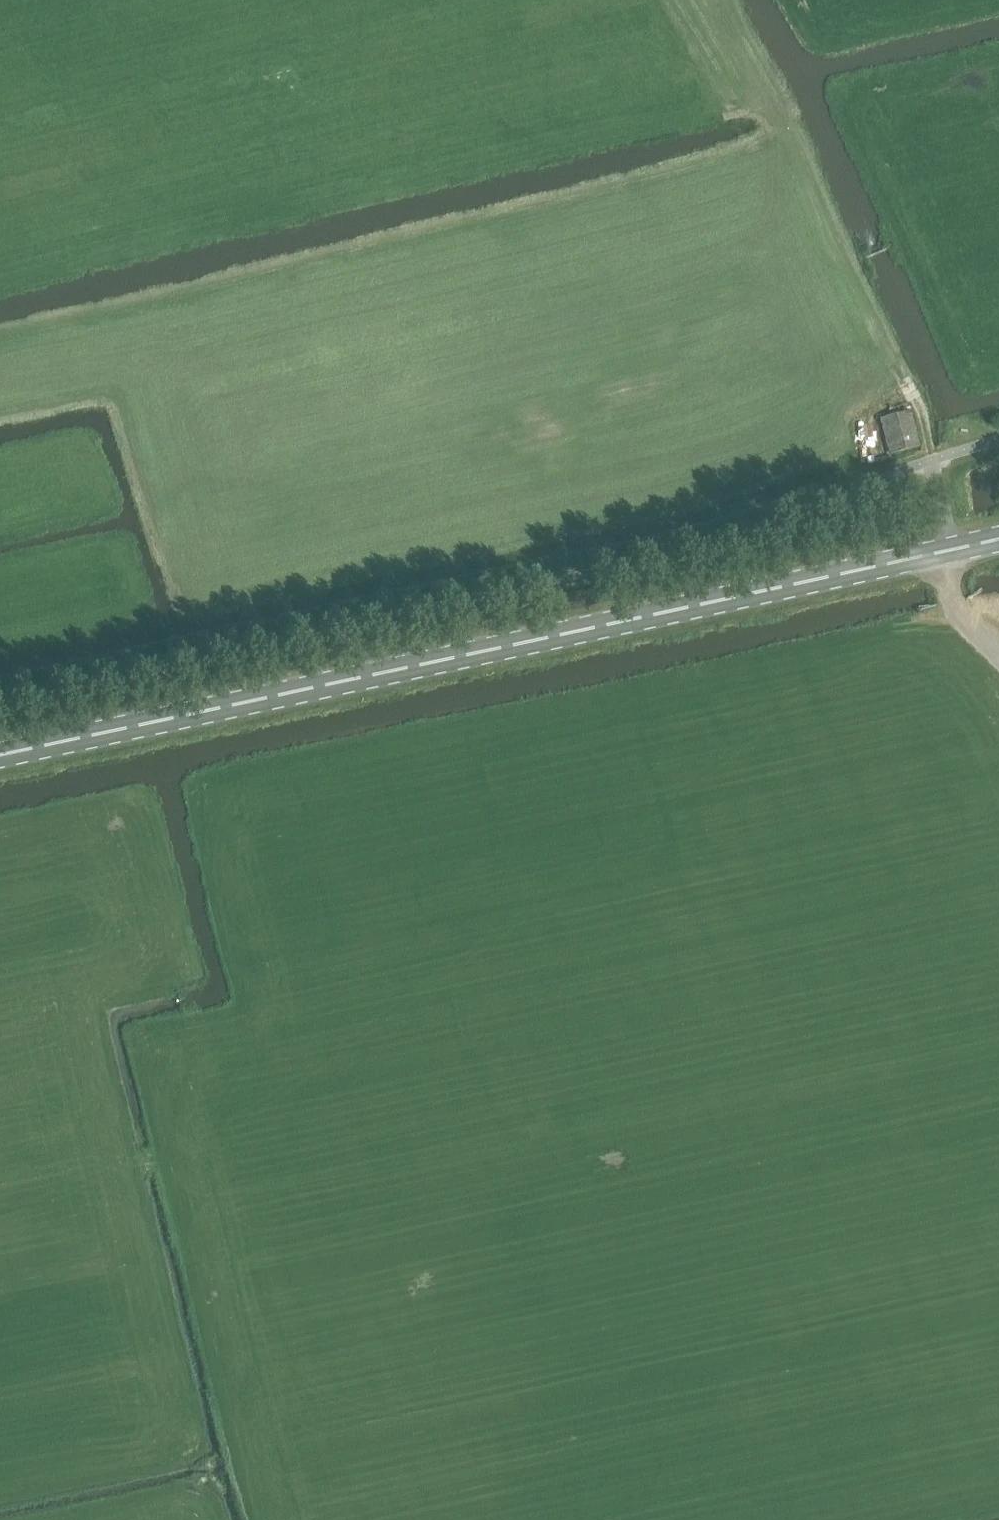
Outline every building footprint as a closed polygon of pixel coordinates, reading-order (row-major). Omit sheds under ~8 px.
[(891,455),(920,447),(910,411),(881,419),(891,455)]
